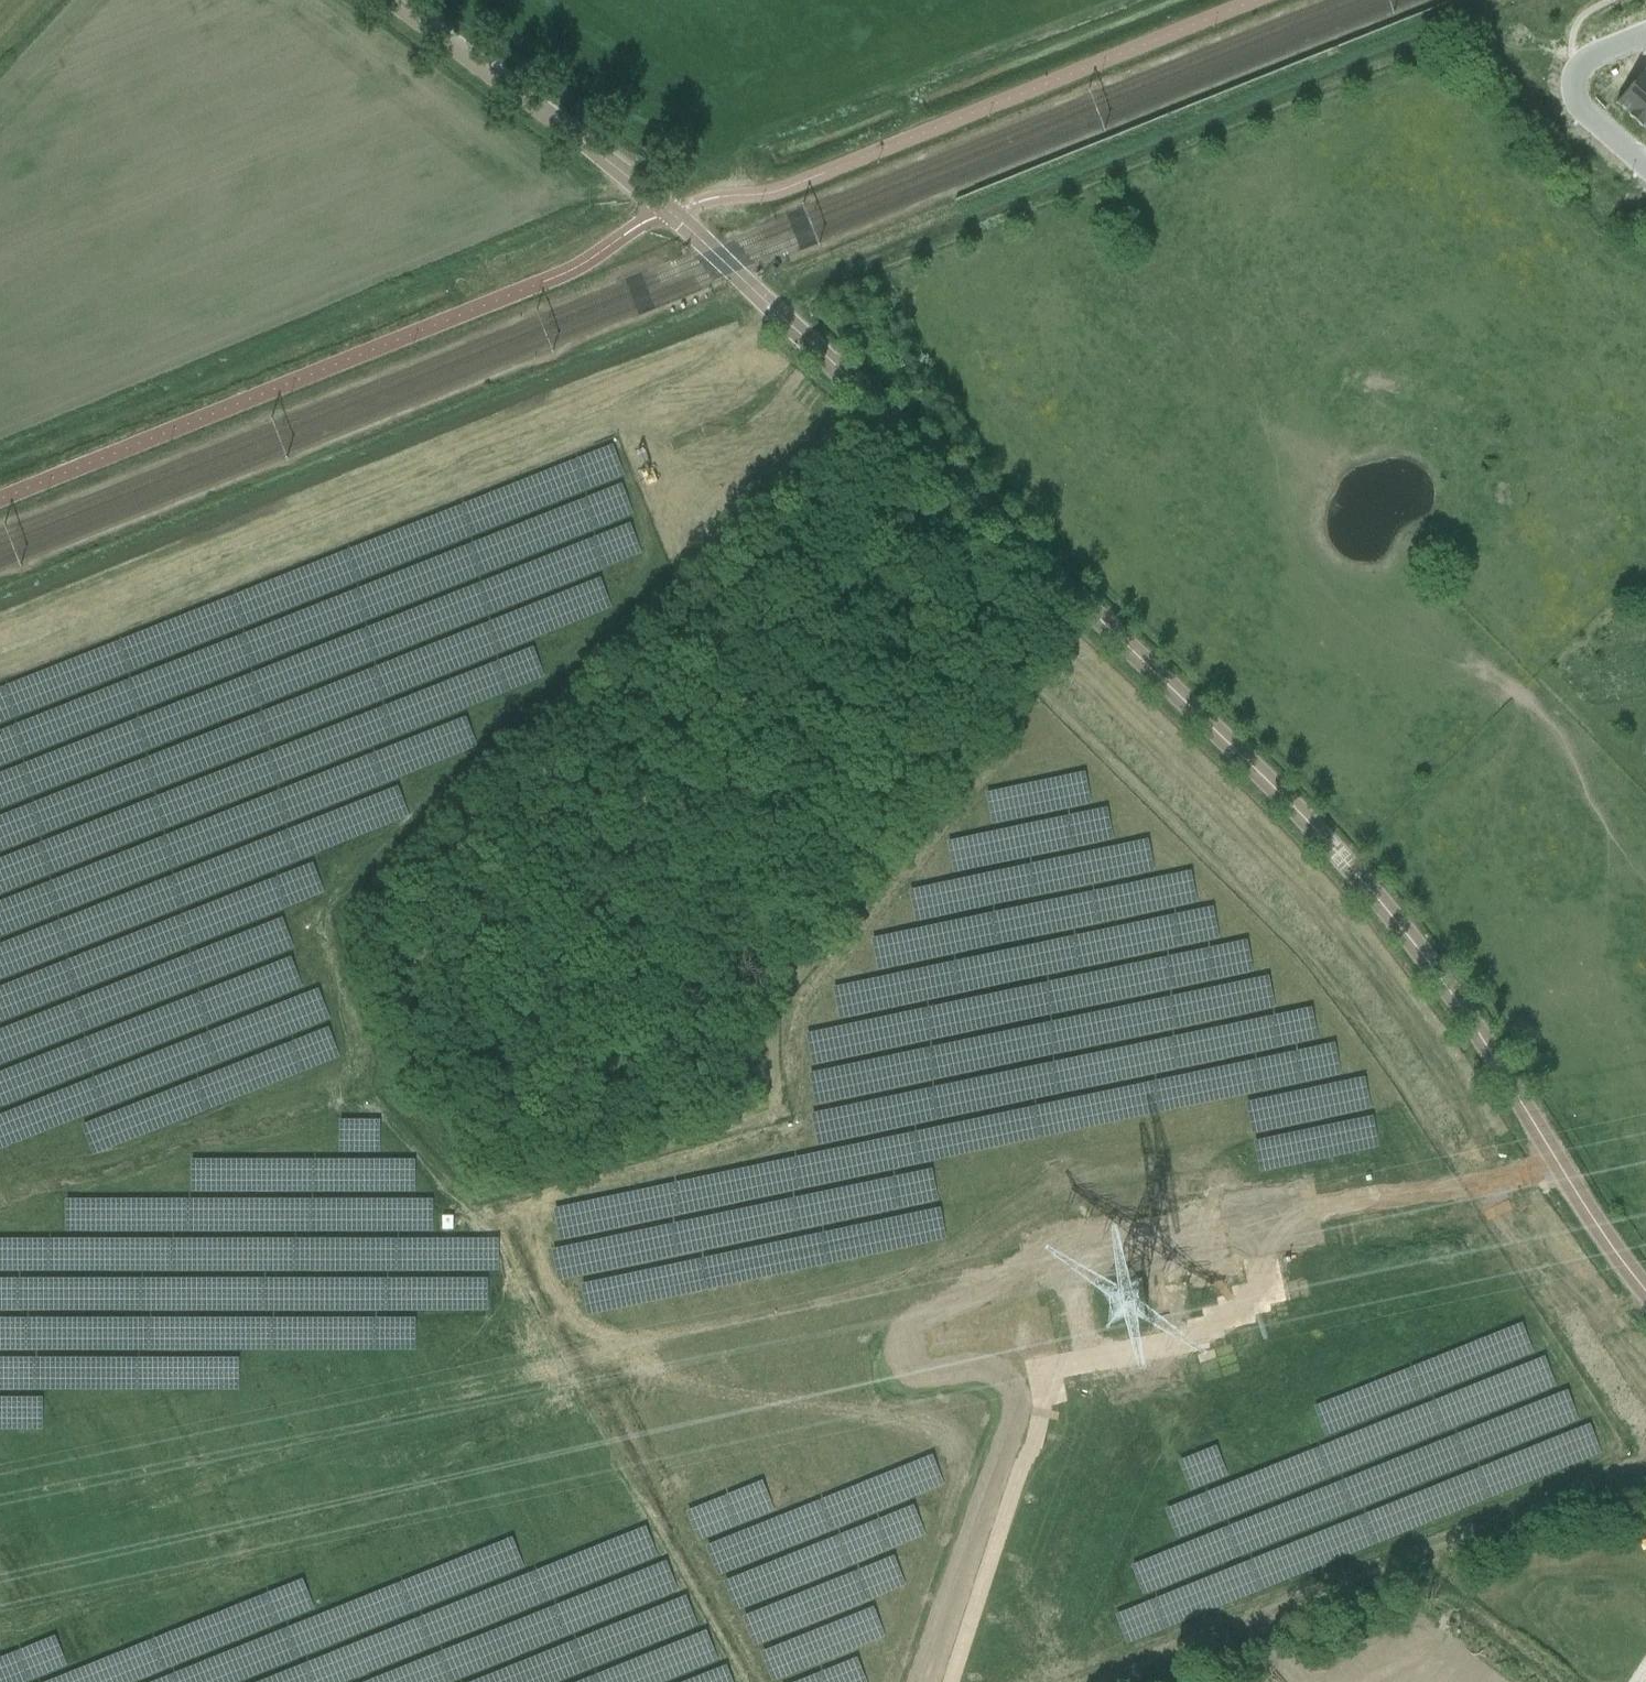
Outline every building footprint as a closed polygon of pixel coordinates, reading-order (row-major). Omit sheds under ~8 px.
[(1615,104),(1616,105),(1617,104),(1629,115),(1628,116),(1641,127),(1642,126),(1645,130),(1645,71),(1645,70),(1645,69),(1615,104)]
